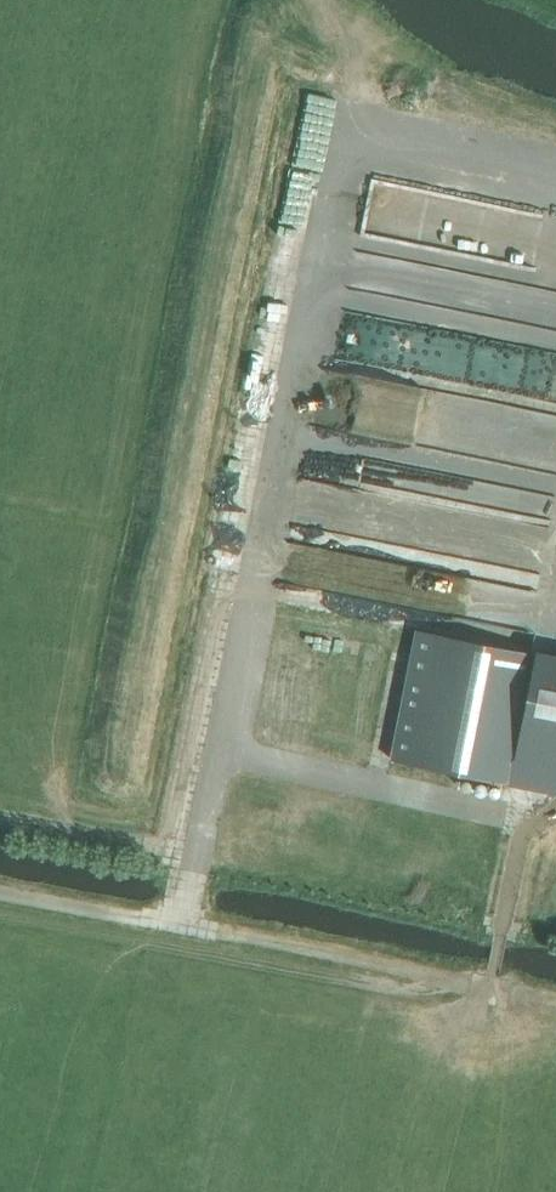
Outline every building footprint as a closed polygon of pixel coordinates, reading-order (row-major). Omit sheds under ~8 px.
[(439,411),(438,451),(518,453),(519,413),(439,411)] [(433,604),(486,615),(490,596),(437,585),(433,604)] [(417,630),(392,757),(507,780),(512,752),(514,753),(534,653),(417,630)] [(507,780),(509,780),(555,790),(555,649),(536,645),(534,653),(514,753),(512,752),(507,780)]
